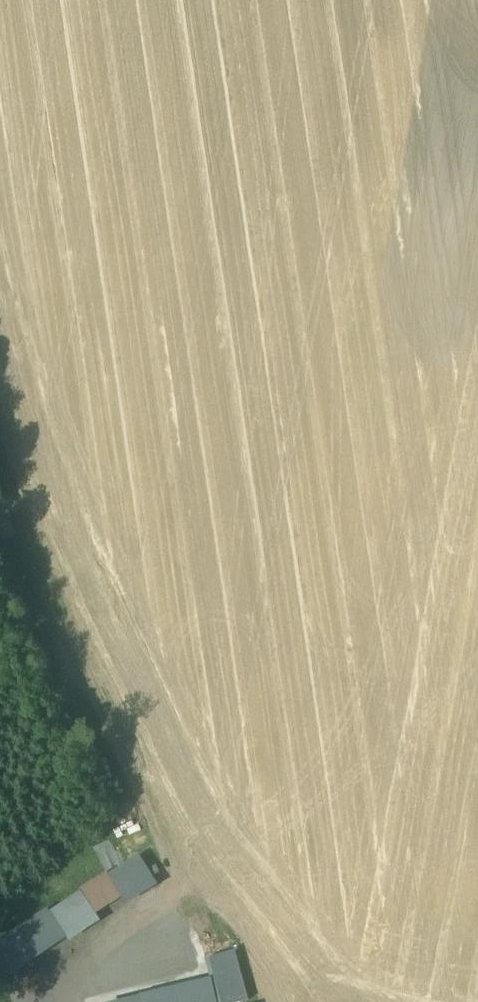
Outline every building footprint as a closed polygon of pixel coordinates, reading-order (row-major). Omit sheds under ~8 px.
[(115,839),(96,847),(108,874),(127,865),(115,839)] [(145,856),(19,926),(37,960),(105,923),(101,917),(161,884),(145,856)] [(211,967),(200,929),(191,931),(202,970),(211,967)] [(153,1001),(195,1001),(192,991),(153,1001)]
